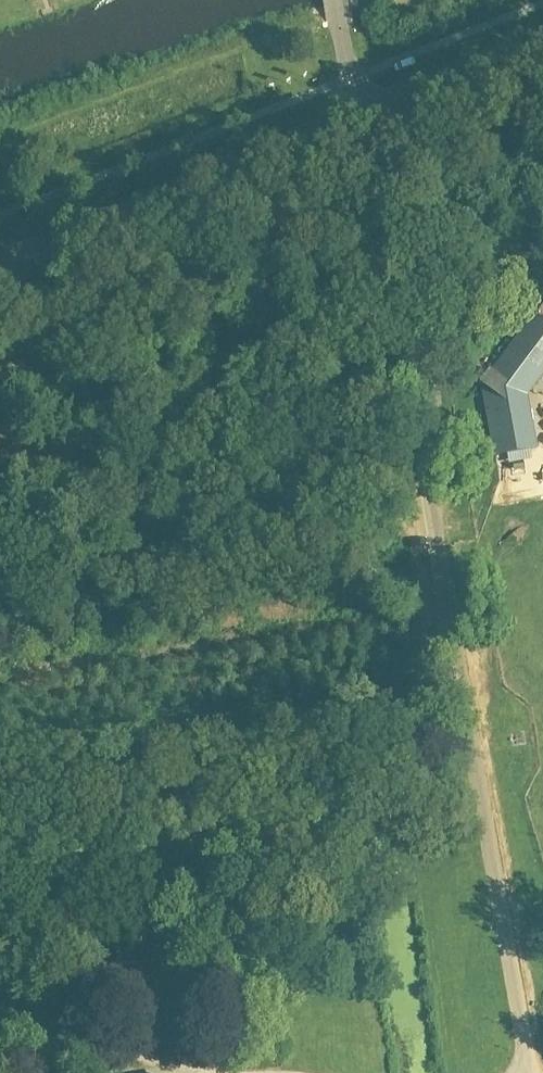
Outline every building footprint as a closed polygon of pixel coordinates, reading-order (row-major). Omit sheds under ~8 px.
[(490,374),(487,372),(486,373),(517,396),(542,362),(542,327),(532,319),(490,374)] [(496,455),(530,449),(524,416),(482,384),(480,382),(479,383),(483,386),(496,455)] [(156,995),(151,965),(89,976),(95,1006),(156,995)]
